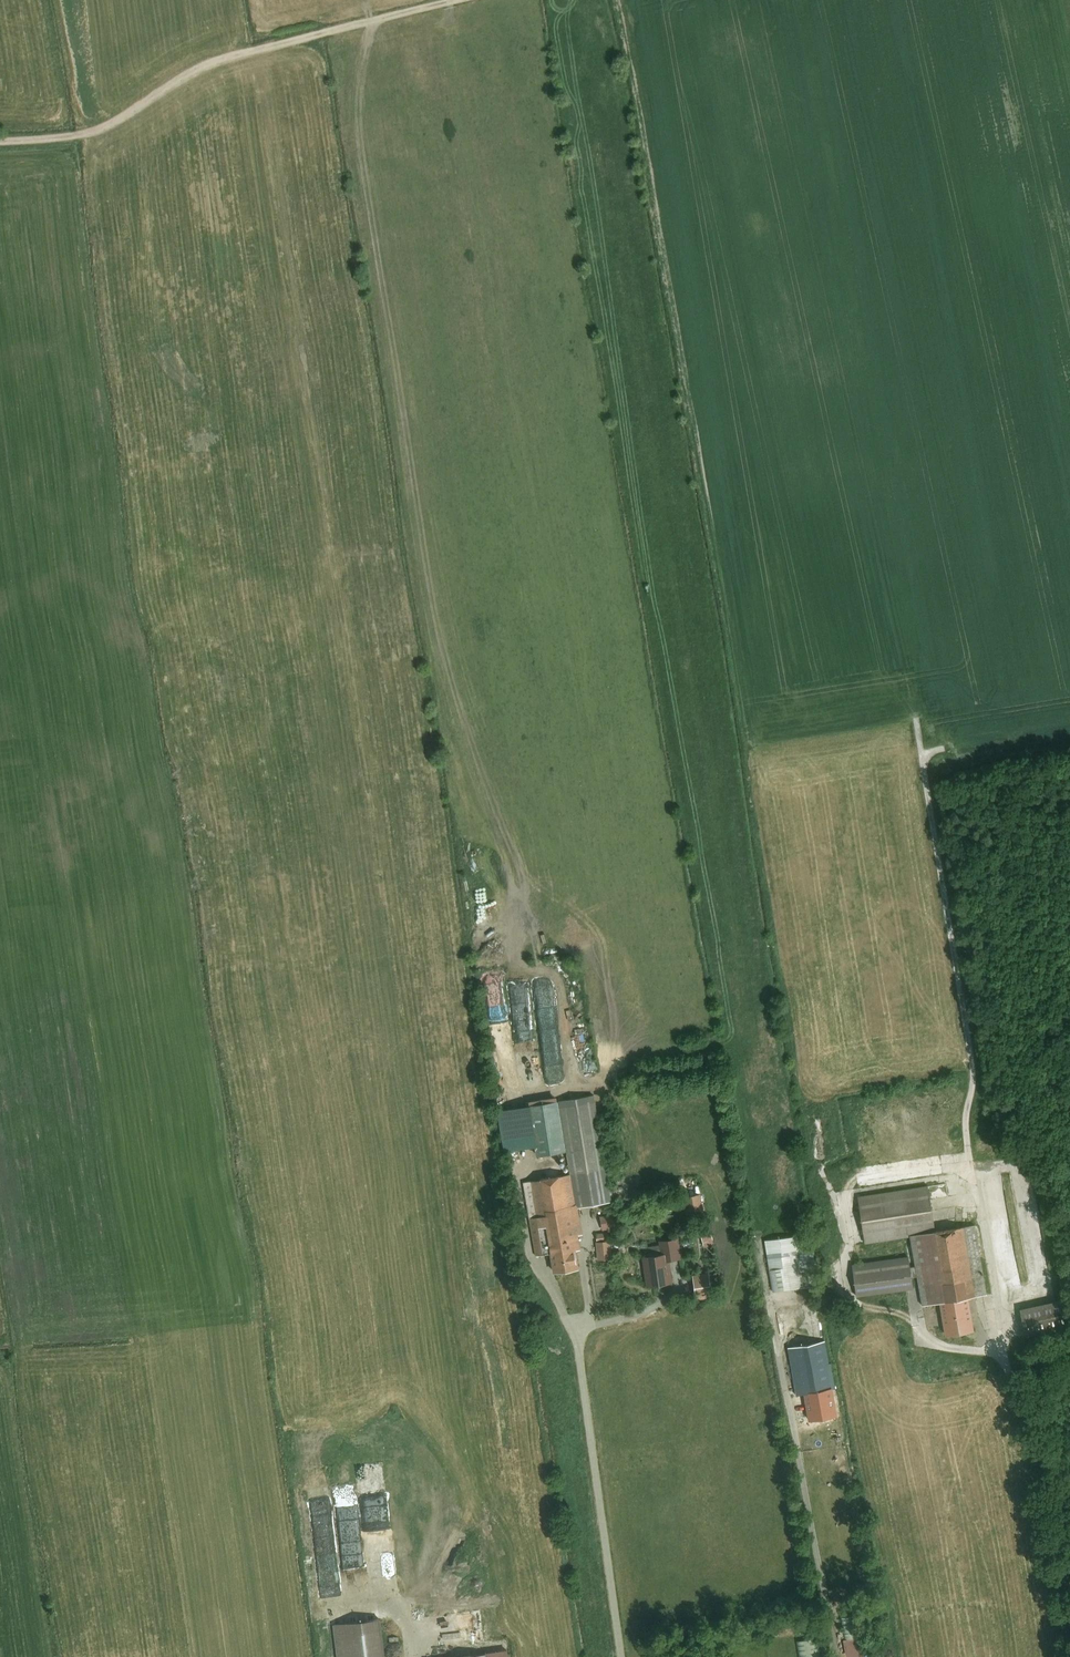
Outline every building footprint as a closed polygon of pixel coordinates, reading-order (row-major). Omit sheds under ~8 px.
[(612,1199),(594,1094),(558,1100),(570,1173),(576,1205),(612,1199)] [(555,1099),(525,1104),(533,1154),(563,1149),(555,1099)] [(512,1104),(499,1106),(502,1126),(515,1124),(512,1104)] [(570,1173),(525,1181),(537,1253),(549,1251),(552,1271),(578,1267),(575,1249),(581,1248),(579,1231),(580,1231),(576,1205),(570,1173)] [(928,1184),(859,1195),(866,1240),(911,1232),(935,1229),(928,1184)] [(700,1193),(685,1196),(688,1217),(704,1215),(700,1193)] [(612,1213),(599,1215),(601,1227),(614,1225),(612,1213)] [(967,1296),(985,1293),(974,1222),(935,1229),(911,1232),(922,1303),(940,1300),(967,1296)] [(765,1240),(767,1252),(796,1248),(794,1235),(765,1240)] [(680,1256),(677,1236),(662,1239),(664,1250),(666,1258),(680,1256)] [(607,1238),(596,1240),(599,1258),(610,1257),(607,1238)] [(796,1248),(767,1252),(774,1289),(802,1285),(796,1248)] [(664,1250),(641,1254),(646,1285),(669,1281),(666,1258),(664,1250)] [(908,1254),(853,1263),(858,1294),(913,1286),(908,1254)] [(712,1272),(693,1275),(697,1295),(715,1292),(712,1272)] [(940,1300),(945,1332),(972,1328),(967,1296),(940,1300)] [(1052,1301),(1018,1307),(1022,1330),(1056,1324),(1052,1301)] [(832,1417),(817,1340),(788,1346),(798,1394),(804,1393),(809,1421),(832,1417)] [(843,1427),(827,1430),(830,1447),(845,1445),(843,1427)] [(384,1548),(387,1590),(397,1589),(394,1547),(384,1548)] [(381,1617),(335,1622),(339,1656),(386,1656),(381,1617)] [(798,1639),(801,1656),(821,1656),(818,1636),(798,1639)]
